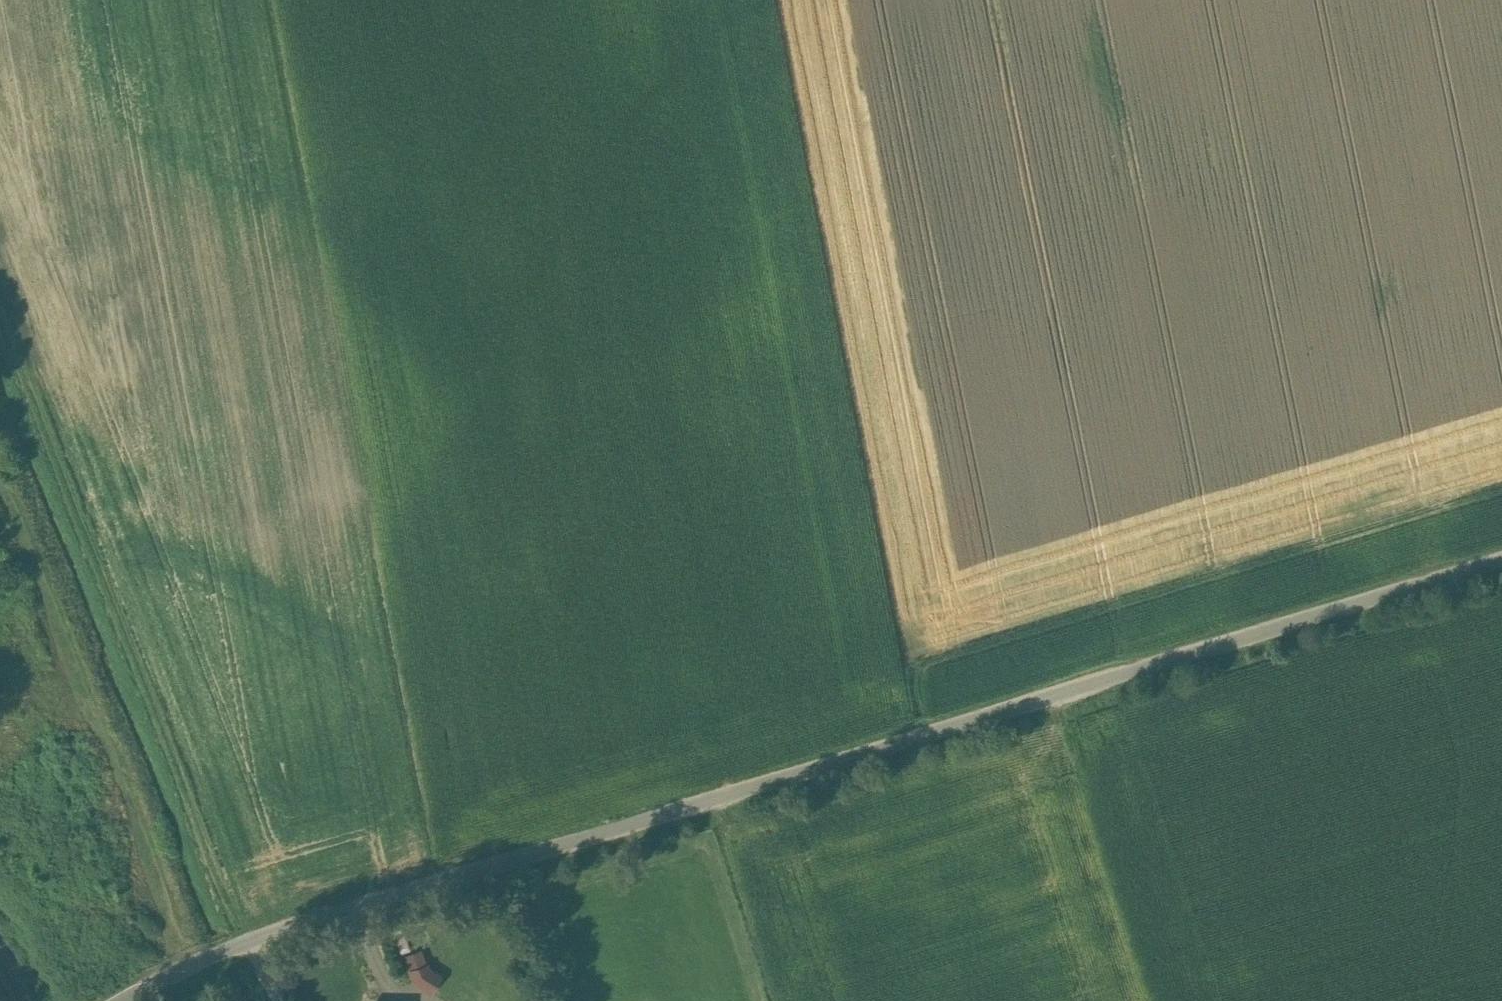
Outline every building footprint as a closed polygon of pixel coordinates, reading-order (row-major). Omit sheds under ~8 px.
[(413,987),(434,980),(423,944),(402,951),(413,987)]
